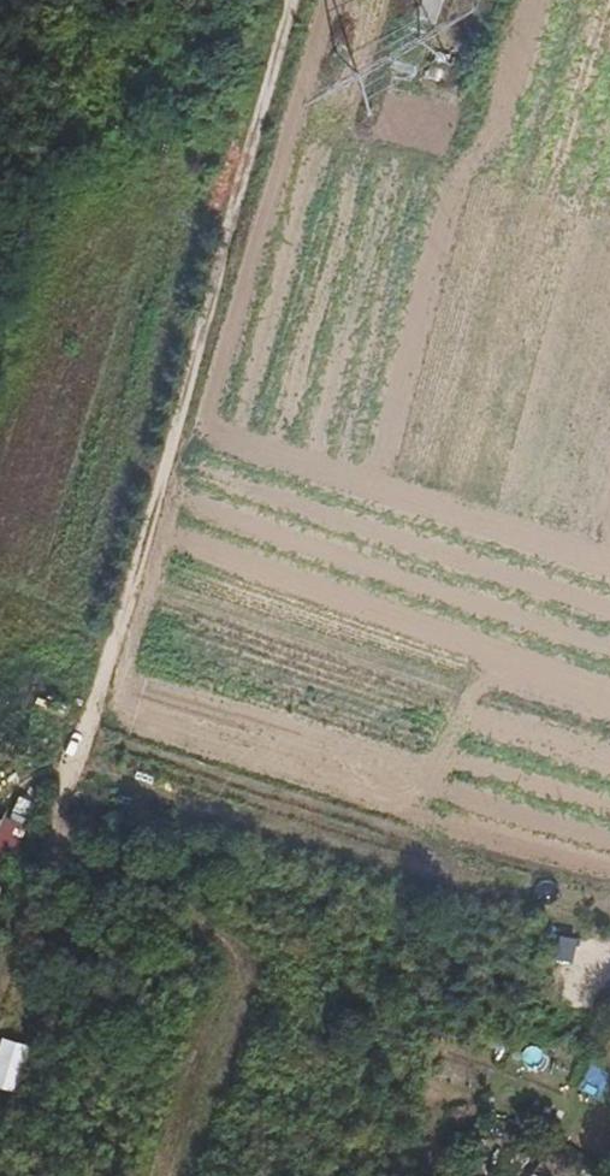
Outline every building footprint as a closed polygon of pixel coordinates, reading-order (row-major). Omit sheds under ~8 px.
[(442,0),(419,0),(418,11),(439,15),(442,0)] [(2,883),(23,822),(0,814),(0,882),(2,883)] [(9,1091),(22,1046),(0,1040),(0,1088),(9,1091)]
